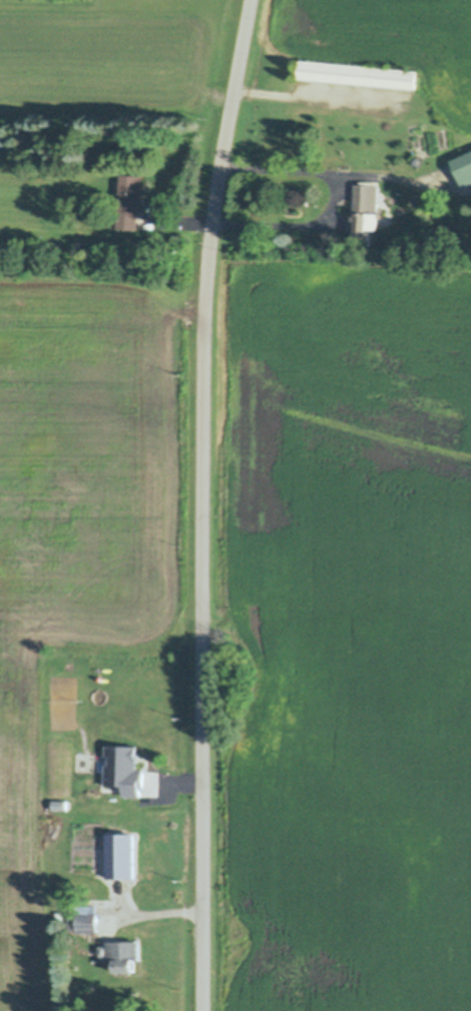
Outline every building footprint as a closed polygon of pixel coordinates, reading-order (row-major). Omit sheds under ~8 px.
[(414,90),(298,79),(299,59),(416,70),(414,90)] [(452,162),(470,154),(470,180),(462,184),(452,162)] [(118,205),(118,194),(120,174),(143,176),(140,215),(139,214),(138,230),(116,228),(118,205)] [(377,207),(376,228),(371,228),(371,233),(370,245),(351,244),(354,184),(378,185),(377,203),(378,203),(377,207)] [(383,224),(380,233),(371,233),(371,228),(376,228),(377,207),(384,207),(383,224)] [(72,241),(80,241),(80,249),(72,249),(72,241)] [(124,791),(124,788),(118,788),(118,785),(106,785),(106,766),(110,766),(110,755),(106,755),(106,753),(106,747),(135,747),(135,755),(137,755),(137,761),(135,761),(135,771),(143,771),(143,787),(140,787),(140,795),(124,795),(124,791)] [(106,753),(106,755),(110,755),(110,766),(106,766),(106,785),(118,785),(118,788),(124,788),(124,791),(102,790),(102,771),(75,771),(76,753),(106,753)] [(105,835),(131,835),(130,877),(105,877),(105,835)] [(96,905),(96,914),(97,914),(97,932),(77,932),(77,931),(67,931),(67,915),(77,915),(77,913),(78,913),(78,905),(96,905)] [(63,912),(63,921),(55,921),(55,912),(63,912)] [(103,942),(110,942),(110,959),(110,962),(102,962),(100,959),(99,946),(103,942)] [(135,942),(135,943),(139,943),(139,960),(135,960),(135,972),(112,972),(112,959),(110,959),(110,942),(135,942)]
